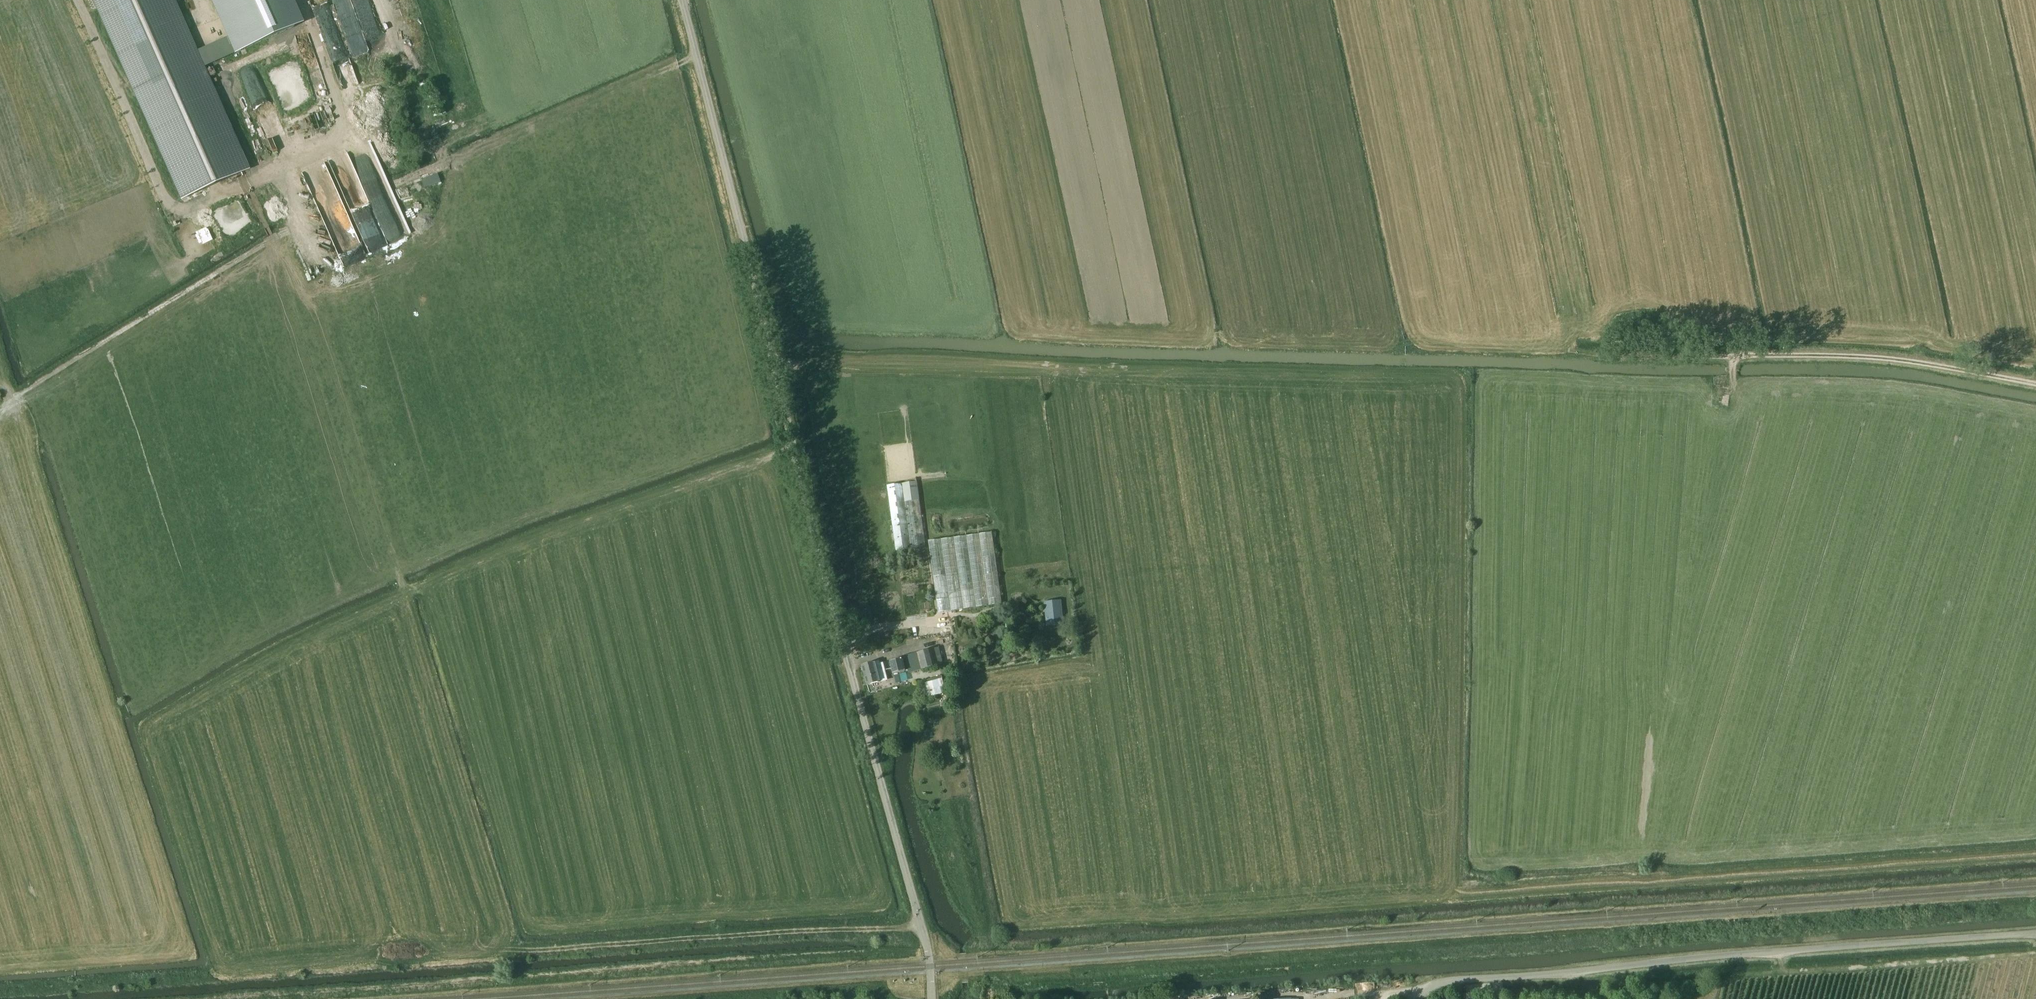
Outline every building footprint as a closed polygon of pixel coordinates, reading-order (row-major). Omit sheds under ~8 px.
[(175,0),(98,0),(176,191),(244,166),(175,0)] [(267,116),(325,90),(284,0),(215,0),(267,116)] [(370,51),(387,46),(372,0),(354,0),(370,51)] [(333,174),(310,185),(345,262),(368,252),(361,237),(362,237),(333,174)] [(887,486),(896,552),(926,548),(917,482),(887,486)] [(929,541),(939,613),(1002,605),(992,533),(929,541)] [(1044,602),(1046,627),(1064,625),(1061,600),(1044,602)] [(907,656),(911,672),(943,664),(939,648),(907,656)] [(890,662),(893,674),(905,671),(902,659),(890,662)] [(868,685),(880,682),(887,681),(882,664),(879,665),(879,663),(863,667),(868,685)] [(942,677),(924,682),(928,698),(946,693),(942,677)]
